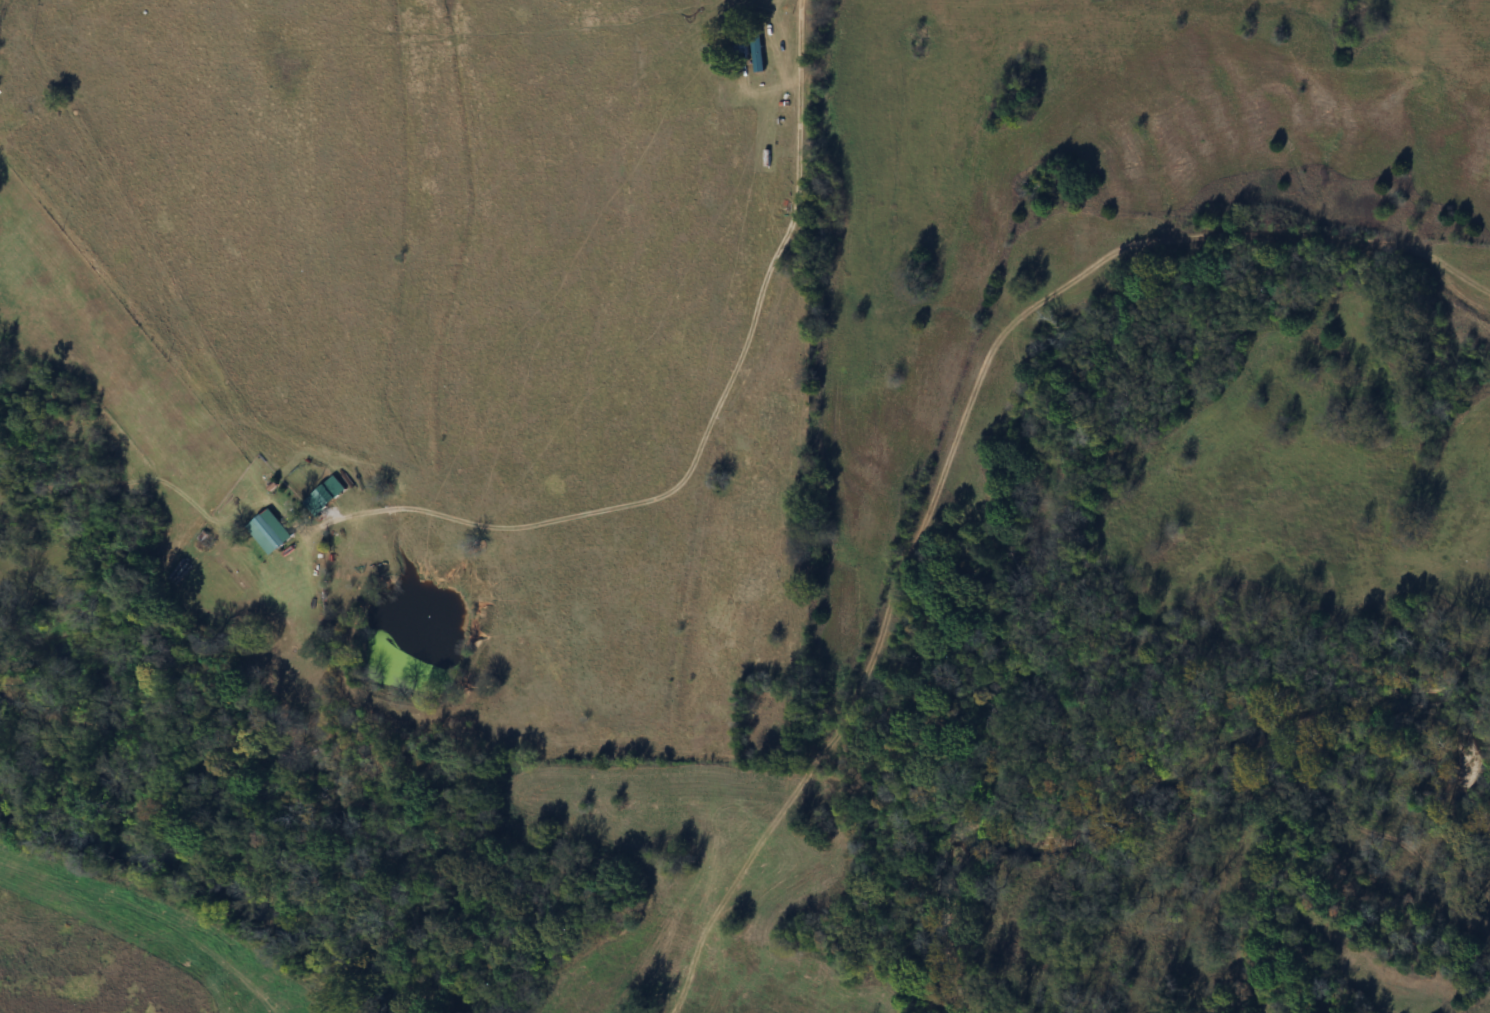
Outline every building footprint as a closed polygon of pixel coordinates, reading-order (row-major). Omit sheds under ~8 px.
[(735,35),(743,62),(754,58),(745,31),(735,35)]
